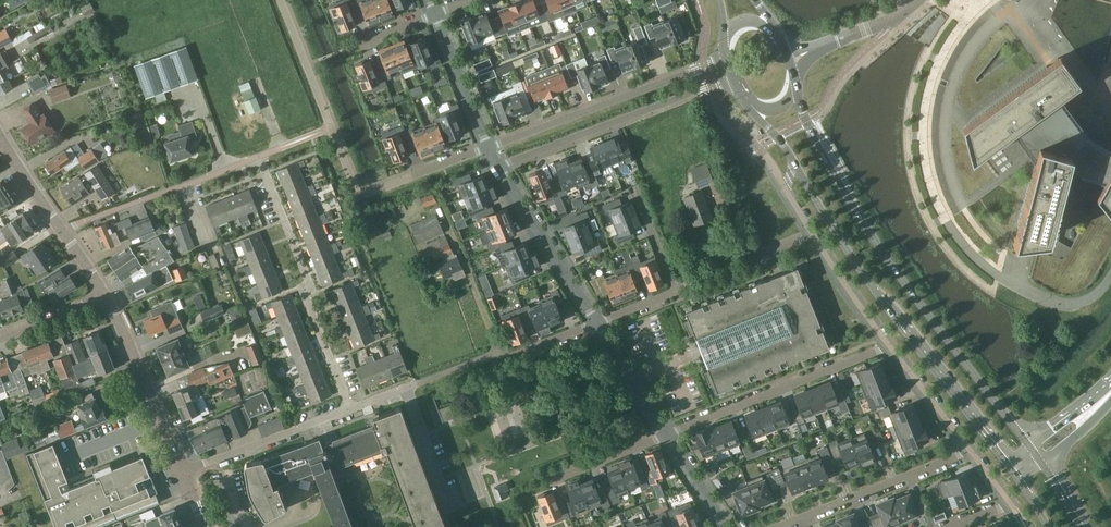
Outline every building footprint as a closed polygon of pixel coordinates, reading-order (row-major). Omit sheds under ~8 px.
[(34,6),(35,9),(44,4),(42,0),(39,0),(36,2),(38,4),(34,6)] [(352,0),(343,0),(331,5),(335,15),(336,14),(339,21),(338,22),(342,31),(351,27),(350,26),(355,24),(349,10),(355,8),(352,0)] [(355,8),(357,13),(364,10),(369,25),(381,20),(374,0),(352,0),(355,8)] [(381,20),(383,19),(383,21),(392,17),(391,16),(393,15),(387,1),(389,0),(374,0),(381,20)] [(521,1),(528,20),(529,20),(540,16),(533,0),(525,0),(523,1),(523,0),(521,1)] [(541,3),(549,22),(565,15),(563,9),(559,0),(546,0),(547,1),(541,3)] [(563,9),(565,15),(576,11),(574,4),(572,0),(559,0),(563,9)] [(574,4),(576,11),(588,6),(586,2),(591,0),(572,0),(574,4)] [(528,20),(521,1),(510,5),(520,31),(531,27),(529,20),(528,20)] [(509,36),(520,31),(510,5),(508,6),(508,7),(499,10),(502,19),(497,21),(502,34),(507,32),(509,36)] [(473,16),(485,44),(496,40),(495,37),(502,34),(497,21),(490,24),(485,11),(473,16)] [(14,21),(26,14),(25,12),(13,18),(14,21)] [(485,46),(484,45),(485,44),(473,16),(461,21),(463,25),(462,26),(467,39),(468,39),(472,49),(484,45),(485,47),(485,46)] [(673,43),(685,38),(683,34),(684,34),(678,20),(678,21),(676,16),(664,21),(668,31),(673,43)] [(615,17),(608,20),(611,27),(618,24),(615,17)] [(660,48),(673,43),(668,31),(664,21),(653,25),(652,22),(644,25),(649,38),(655,36),(660,48)] [(11,40),(14,46),(27,38),(31,44),(54,30),(50,24),(33,34),(30,30),(11,40)] [(638,40),(627,45),(635,67),(647,62),(646,58),(641,45),(647,42),(641,25),(633,28),(638,40)] [(11,40),(5,30),(0,33),(0,46),(11,40)] [(528,40),(530,45),(537,42),(535,37),(528,40)] [(420,65),(420,66),(421,69),(433,64),(434,66),(441,63),(436,50),(429,53),(424,39),(422,39),(421,38),(413,42),(413,43),(411,44),(415,53),(420,65)] [(420,65),(415,53),(409,55),(403,41),(402,41),(401,40),(392,43),(393,45),(391,45),(401,69),(403,73),(420,66),(420,65)] [(379,67),(381,72),(384,80),(391,77),(389,74),(401,69),(391,45),(390,46),(389,44),(381,48),(381,49),(379,50),(385,65),(379,67)] [(623,72),(635,67),(627,45),(615,49),(614,46),(607,49),(612,62),(618,60),(623,72)] [(147,97),(198,78),(186,47),(135,65),(147,97)] [(0,53),(0,68),(7,64),(12,62),(5,50),(1,53),(0,53)] [(610,67),(605,54),(598,57),(599,60),(588,65),(597,87),(609,82),(604,70),(610,67)] [(1013,243),(1032,240),(1048,238),(1066,170),(1103,179),(1097,189),(1094,193),(1110,214),(1110,147),(1087,134),(1060,97),(1079,83),(1060,56),(962,127),(965,140),(971,162),(977,157),(1012,131),(1034,161),(1017,225),(1013,243)] [(7,64),(0,68),(0,94),(20,83),(16,76),(27,70),(20,57),(7,64)] [(585,57),(566,64),(571,77),(577,75),(582,88),(583,88),(585,92),(597,87),(588,65),(585,57)] [(490,58),(474,64),(476,71),(492,65),(490,58)] [(384,80),(381,72),(375,75),(369,60),(364,62),(364,61),(355,65),(358,74),(360,73),(363,80),(361,81),(366,93),(386,85),(384,80)] [(513,61),(504,65),(507,72),(516,69),(515,67),(513,61)] [(559,63),(548,68),(558,93),(560,92),(569,88),(559,63)] [(548,68),(537,72),(547,97),(558,93),(548,68)] [(494,69),(478,75),(481,82),(497,76),(494,69)] [(38,72),(26,79),(34,93),(46,86),(50,83),(45,74),(41,77),(38,72)] [(547,97),(537,72),(525,77),(535,101),(544,98),(547,97)] [(52,86),(62,82),(60,77),(50,80),(52,86)] [(448,82),(445,77),(439,79),(441,85),(448,82)] [(520,81),(513,84),(514,87),(503,92),(514,119),(526,114),(521,102),(528,99),(520,81)] [(70,96),(66,84),(49,90),(53,99),(54,102),(70,96)] [(514,119),(503,92),(491,97),(495,106),(494,106),(499,120),(500,120),(502,124),(514,119)] [(255,97),(245,101),(250,114),(260,109),(255,97)] [(388,108),(394,105),(392,99),(385,102),(388,108)] [(42,115),(34,102),(22,110),(29,122),(30,123),(22,128),(23,130),(22,132),(24,136),(27,136),(32,143),(44,135),(45,137),(53,132),(52,130),(53,129),(44,114),(42,115)] [(446,129),(445,129),(449,138),(451,138),(451,139),(460,135),(460,134),(461,133),(456,119),(462,117),(457,104),(450,107),(451,109),(439,113),(440,116),(441,116),(446,129)] [(440,132),(445,129),(446,129),(441,116),(440,116),(434,119),(435,122),(424,127),(433,151),(435,150),(435,152),(444,148),(444,147),(445,146),(442,138),(440,132)] [(169,142),(165,143),(171,160),(193,153),(190,142),(198,139),(192,122),(179,126),(180,131),(182,137),(169,142)] [(151,125),(154,136),(160,134),(156,124),(151,125)] [(401,141),(407,139),(404,131),(402,126),(382,134),(387,146),(388,145),(391,152),(390,153),(394,162),(403,158),(402,157),(403,157),(407,155),(401,141)] [(404,131),(407,139),(409,144),(416,141),(421,156),(423,155),(424,156),(433,153),(432,151),(433,151),(424,127),(412,131),(411,128),(404,131)] [(149,142),(147,136),(140,138),(142,144),(149,142)] [(616,138),(603,143),(611,162),(612,162),(618,160),(620,165),(633,160),(628,147),(626,142),(625,140),(624,141),(618,143),(616,138)] [(71,147),(45,164),(51,174),(64,166),(67,170),(80,162),(85,169),(99,160),(99,159),(107,154),(100,143),(91,149),(78,158),(71,147)] [(612,164),(612,162),(611,162),(603,143),(591,148),(596,160),(589,162),(593,171),(594,175),(595,175),(598,173),(601,172),(600,169),(604,168),(612,164)] [(577,183),(576,183),(577,186),(584,184),(586,189),(598,184),(595,175),(594,175),(593,171),(592,171),(587,174),(581,159),(569,164),(577,183)] [(277,170),(283,185),(302,177),(298,167),(305,164),(303,160),(277,170)] [(556,182),(555,182),(560,195),(567,193),(565,188),(576,183),(577,183),(569,164),(568,160),(566,161),(566,160),(557,163),(557,165),(556,165),(559,173),(561,180),(556,182)] [(79,177),(61,189),(72,205),(90,193),(88,190),(93,187),(102,200),(115,191),(106,177),(102,179),(99,175),(103,172),(98,164),(87,171),(84,173),(85,175),(80,178),(79,177)] [(698,188),(713,182),(706,164),(691,169),(698,188)] [(538,171),(529,175),(533,184),(534,183),(537,191),(535,191),(540,203),(560,195),(555,182),(549,185),(543,171),(539,173),(538,171)] [(465,197),(469,196),(468,195),(487,187),(483,176),(468,181),(465,175),(453,180),(455,187),(458,186),(463,198),(465,197)] [(302,177),(283,185),(289,199),(314,189),(313,184),(306,187),(302,177)] [(11,194),(2,180),(0,181),(0,213),(20,200),(15,192),(11,194)] [(483,210),(481,204),(495,198),(495,196),(496,196),(492,187),(491,188),(490,186),(487,187),(468,195),(469,196),(473,207),(468,209),(471,215),(476,213),(483,210)] [(235,195),(247,226),(251,224),(249,219),(247,213),(257,209),(249,189),(235,195)] [(315,189),(289,199),(294,213),(314,206),(310,196),(316,193),(315,189)] [(694,225),(712,218),(702,191),(684,198),(694,225)] [(417,206),(423,204),(425,207),(436,202),(432,193),(420,198),(419,196),(414,198),(417,206)] [(235,195),(220,201),(228,220),(238,216),(240,223),(241,222),(242,227),(247,226),(235,195)] [(613,223),(635,214),(630,202),(618,206),(616,200),(603,205),(605,211),(608,210),(613,223)] [(228,220),(220,201),(206,207),(213,226),(216,232),(220,230),(218,224),(228,220)] [(314,206),(294,213),(300,228),(326,218),(324,213),(318,216),(314,206)] [(483,218),(488,229),(510,221),(510,219),(511,219),(507,210),(506,210),(505,209),(491,214),(488,208),(483,210),(476,213),(478,220),(483,218)] [(574,217),(576,222),(576,223),(564,228),(569,240),(589,232),(589,233),(593,231),(589,220),(588,218),(589,218),(586,212),(574,217)] [(6,239),(10,246),(12,244),(34,230),(23,213),(1,227),(0,225),(0,243),(6,239)] [(436,214),(411,225),(419,243),(444,232),(436,214)] [(615,236),(618,243),(631,238),(628,231),(640,227),(635,214),(613,223),(614,224),(618,235),(615,236)] [(100,238),(103,247),(104,249),(121,242),(119,237),(128,233),(131,240),(141,236),(143,241),(156,234),(164,231),(161,225),(154,229),(150,217),(132,224),(127,226),(128,227),(103,237),(100,238)] [(108,221),(95,227),(100,238),(103,237),(128,227),(127,226),(132,224),(129,218),(110,225),(108,221)] [(300,228),(306,242),(326,235),(322,225),(328,222),(326,218),(300,228)] [(455,227),(461,225),(460,219),(453,221),(455,227)] [(488,229),(485,231),(490,242),(488,243),(490,250),(495,248),(503,245),(503,244),(500,238),(515,233),(510,221),(488,229)] [(174,227),(179,239),(189,235),(185,223),(174,227)] [(381,231),(384,238),(391,235),(388,228),(381,231)] [(265,247),(259,232),(233,242),(235,247),(242,244),(246,254),(265,247)] [(591,239),(589,233),(589,232),(569,240),(574,253),(586,248),(589,254),(601,249),(596,237),(591,239)] [(194,247),(189,235),(179,239),(183,251),(194,247)] [(306,242),(311,257),(337,246),(336,242),(330,244),(326,235),(306,242)] [(136,255),(115,269),(115,270),(114,271),(116,274),(117,273),(119,275),(118,276),(120,279),(121,278),(121,279),(131,273),(142,266),(143,268),(152,262),(151,260),(167,249),(158,236),(132,249),(136,255)] [(454,275),(455,280),(465,275),(456,254),(454,255),(445,236),(427,244),(435,261),(443,257),(444,258),(437,261),(445,279),(454,275)] [(42,241),(20,256),(25,263),(28,261),(37,274),(56,261),(42,241)] [(530,255),(525,243),(510,249),(508,242),(503,244),(503,245),(495,248),(503,266),(506,265),(511,263),(530,255)] [(130,245),(108,260),(115,269),(136,255),(132,249),(130,245)] [(311,257),(317,271),(337,263),(333,253),(339,251),(337,246),(311,257)] [(243,267),(237,269),(239,274),(245,271),(271,261),(265,247),(246,254),(250,265),(243,267)] [(125,285),(132,299),(173,279),(166,265),(175,261),(167,249),(151,260),(152,262),(143,268),(142,266),(131,273),(135,280),(125,285)] [(13,251),(0,260),(5,267),(18,258),(13,251)] [(533,253),(530,255),(511,263),(506,265),(513,283),(526,278),(523,271),(538,266),(537,264),(538,263),(535,254),(534,255),(533,253)] [(475,265),(478,272),(497,265),(494,257),(475,265)] [(639,261),(633,263),(638,276),(644,274),(650,288),(655,286),(655,287),(664,284),(661,275),(659,275),(656,268),(658,267),(654,257),(640,263),(639,261)] [(214,258),(209,260),(213,272),(219,270),(214,258)] [(271,261),(245,271),(247,276),(253,273),(257,283),(277,276),(271,261)] [(340,273),(337,263),(317,271),(323,286),(349,275),(349,277),(354,275),(351,268),(347,270),(340,273)] [(424,263),(419,272),(430,277),(434,269),(424,263)] [(633,263),(614,271),(616,274),(626,298),(627,297),(628,299),(636,295),(636,294),(638,293),(632,279),(638,276),(633,263)] [(176,281),(188,277),(184,265),(172,270),(176,281)] [(60,268),(38,281),(43,289),(53,282),(54,284),(46,289),(51,296),(58,292),(61,296),(72,289),(76,287),(70,275),(60,281),(59,279),(65,275),(60,268)] [(800,273),(798,274),(795,275),(793,270),(794,269),(793,268),(770,277),(770,278),(765,280),(765,279),(755,283),(757,288),(751,290),(749,285),(739,290),(741,294),(735,296),(733,292),(723,296),(725,301),(720,303),(718,298),(708,302),(709,307),(704,309),(702,304),(692,308),(694,313),(692,314),(688,315),(688,314),(687,315),(686,315),(688,319),(684,321),(689,334),(694,333),(696,338),(698,342),(697,342),(700,348),(701,348),(701,347),(703,346),(706,352),(702,353),(707,364),(706,365),(708,370),(704,371),(710,385),(714,383),(715,388),(717,387),(716,386),(722,384),(724,389),(734,385),(732,380),(738,378),(739,382),(750,378),(748,374),(753,371),(755,376),(765,372),(763,367),(769,365),(771,370),(781,366),(779,361),(785,359),(787,363),(797,359),(802,357),(825,348),(824,347),(821,342),(826,340),(822,330),(817,332),(815,326),(820,324),(816,314),(811,316),(809,310),(813,308),(806,289),(801,291),(799,285),(804,284),(800,273)] [(479,277),(486,295),(493,293),(485,274),(479,277)] [(604,278),(603,275),(596,278),(590,280),(596,289),(600,288),(602,291),(608,288),(614,303),(615,302),(616,303),(625,300),(624,299),(626,298),(616,274),(604,278)] [(277,276),(257,283),(261,293),(255,296),(256,301),(282,290),(277,276)] [(11,278),(3,281),(8,294),(16,291),(14,288),(11,278)] [(332,289),(338,304),(357,296),(353,286),(359,284),(358,279),(332,289)] [(252,289),(243,292),(246,301),(255,298),(252,289)] [(550,324),(562,320),(556,305),(562,303),(557,290),(550,292),(552,295),(545,298),(539,300),(541,304),(541,303),(550,324)] [(0,301),(0,309),(3,317),(12,314),(17,312),(23,310),(17,294),(0,301)] [(297,309),(291,294),(265,304),(267,309),(273,307),(277,317),(297,309)] [(488,298),(492,309),(500,306),(496,295),(488,298)] [(343,318),(369,308),(369,307),(367,304),(361,306),(357,296),(338,304),(343,318)] [(153,317),(144,321),(150,334),(166,327),(169,334),(183,329),(171,301),(150,310),(153,317)] [(551,328),(550,324),(541,303),(541,304),(534,306),(529,308),(528,305),(522,308),(527,320),(533,318),(539,332),(541,332),(541,333),(550,330),(550,328),(551,328)] [(200,313),(204,322),(225,313),(221,304),(200,313)] [(256,308),(249,310),(251,316),(258,314),(256,308)] [(343,318),(349,333),(368,325),(365,315),(371,313),(369,308),(343,318)] [(513,344),(522,340),(522,339),(526,337),(521,323),(527,320),(522,308),(501,316),(506,328),(508,327),(511,334),(509,335),(513,344)] [(302,323),(297,309),(277,317),(281,326),(266,333),(268,337),(277,334),(277,333),(302,323)] [(230,313),(235,324),(243,320),(239,310),(230,313)] [(234,328),(237,337),(252,331),(248,322),(234,328)] [(302,323),(277,333),(277,334),(278,338),(285,335),(289,345),(308,338),(302,323)] [(372,335),(368,325),(349,333),(355,348),(381,338),(379,333),(372,335)] [(100,330),(83,337),(91,355),(108,348),(100,330)] [(62,336),(51,340),(58,358),(69,354),(65,345),(62,336)] [(156,348),(162,361),(185,352),(180,338),(156,348)] [(314,352),(308,338),(289,345),(293,355),(286,358),(288,362),(314,352)] [(78,339),(65,345),(69,354),(73,364),(86,359),(78,339)] [(42,344),(35,346),(45,370),(51,368),(47,358),(54,356),(48,341),(46,342),(45,341),(42,342),(42,344)] [(257,343),(246,348),(253,365),(264,360),(257,343)] [(395,353),(385,357),(393,376),(407,370),(397,345),(392,347),(395,353)] [(23,352),(15,355),(24,376),(38,371),(38,372),(45,370),(35,346),(29,349),(28,348),(25,349),(25,350),(23,351),(23,352)] [(55,359),(53,360),(60,378),(61,378),(65,388),(67,394),(82,388),(84,387),(82,381),(98,374),(103,372),(115,368),(108,348),(91,355),(91,357),(86,359),(73,364),(69,354),(58,358),(55,359)] [(233,353),(236,361),(247,358),(245,350),(233,353)] [(185,352),(162,361),(168,375),(191,365),(185,352)] [(314,352),(288,362),(290,366),(296,364),(300,374),(319,366),(314,352)] [(12,372),(1,377),(6,390),(8,389),(11,396),(18,393),(19,396),(30,392),(29,391),(24,376),(15,355),(7,358),(12,372)] [(373,355),(368,356),(378,382),(393,376),(385,357),(375,361),(373,355)] [(364,388),(378,382),(368,356),(364,358),(366,364),(356,368),(364,388)] [(6,390),(1,377),(12,372),(7,358),(6,357),(4,358),(4,357),(0,359),(0,392),(6,390)] [(173,393),(178,406),(195,399),(199,397),(201,396),(197,385),(208,381),(210,385),(234,375),(229,362),(204,367),(187,374),(191,385),(173,393)] [(885,374),(880,362),(856,372),(861,384),(885,374)] [(325,381),(319,366),(300,374),(304,384),(298,386),(299,391),(325,381)] [(885,374),(861,384),(865,395),(889,386),(889,385),(887,381),(885,374)] [(325,381),(299,391),(301,395),(307,393),(311,403),(331,395),(325,381)] [(841,392),(835,394),(830,382),(818,386),(827,410),(838,405),(841,413),(848,410),(841,392)] [(872,413),(878,411),(885,408),(883,403),(896,397),(891,385),(889,385),(889,386),(865,395),(872,413)] [(41,386),(29,391),(30,392),(35,407),(55,399),(55,398),(53,392),(45,396),(41,386)] [(827,410),(818,386),(806,391),(815,414),(827,410)] [(65,388),(53,392),(55,398),(67,394),(65,388)] [(231,397),(237,395),(234,388),(229,390),(231,397)] [(189,431),(188,433),(189,435),(192,436),(193,439),(192,441),(193,443),(195,444),(198,452),(234,437),(248,431),(247,430),(249,429),(252,422),(250,417),(271,408),(264,390),(242,399),(245,406),(239,409),(238,409),(238,408),(217,417),(217,418),(189,430),(189,431)] [(799,407),(792,410),(794,416),(798,425),(805,422),(804,419),(815,414),(806,391),(794,396),(795,399),(799,407)] [(83,422),(77,425),(79,430),(103,420),(107,419),(103,410),(103,409),(100,410),(95,398),(94,398),(92,393),(84,396),(86,401),(77,405),(83,422)] [(195,399),(178,406),(184,419),(191,416),(193,422),(203,418),(202,415),(209,412),(202,395),(201,396),(199,397),(195,399)] [(433,397),(426,400),(435,425),(443,422),(433,397)] [(781,401),(769,406),(778,429),(790,424),(788,420),(791,419),(789,413),(786,414),(782,404),(781,401)] [(891,413),(888,414),(893,426),(917,416),(912,404),(891,413)] [(758,410),(757,411),(766,434),(777,430),(778,429),(769,406),(767,407),(762,409),(758,410)] [(885,408),(878,411),(880,417),(888,414),(891,413),(888,406),(885,408)] [(244,466),(244,467),(245,468),(247,483),(248,486),(248,488),(249,491),(250,493),(251,496),(253,498),(254,501),(262,514),(263,515),(263,516),(264,516),(265,516),(266,517),(267,517),(268,516),(269,516),(285,507),(285,506),(286,506),(286,505),(286,504),(283,498),(278,484),(309,473),(302,479),(307,485),(316,477),(335,526),(353,526),(334,476),(333,475),(344,471),(342,466),(383,451),(383,450),(386,449),(388,454),(393,468),(416,526),(440,526),(445,525),(400,407),(376,416),(370,418),(373,425),(368,426),(337,438),(332,440),(332,442),(322,446),(319,437),(298,445),(263,458),(264,459),(263,459),(262,459),(261,459),(248,462),(247,462),(246,463),(245,464),(245,465),(244,465),(244,466)] [(757,411),(756,411),(745,416),(747,420),(750,428),(754,439),(765,434),(766,434),(757,411)] [(917,416),(893,426),(898,437),(921,428),(921,427),(917,416)] [(280,417),(258,426),(263,437),(284,428),(280,417)] [(72,420),(58,425),(62,437),(76,431),(74,426),(72,420)] [(731,421),(720,426),(719,426),(728,449),(740,444),(732,424),(731,421)] [(719,426),(713,428),(708,430),(707,428),(707,429),(717,453),(728,449),(719,426)] [(921,428),(898,437),(903,449),(907,448),(910,454),(917,451),(915,445),(928,439),(923,427),(921,427),(921,428)] [(699,460),(717,453),(707,429),(695,433),(700,446),(693,449),(692,449),(699,460)] [(864,434),(851,439),(862,466),(875,461),(864,434)] [(17,438),(1,444),(1,445),(6,458),(25,451),(30,449),(26,440),(19,443),(17,438)] [(37,447),(45,444),(43,439),(35,442),(37,447)] [(836,439),(827,442),(833,457),(841,454),(846,466),(859,460),(851,439),(838,444),(838,442),(836,439)] [(56,450),(53,443),(26,454),(27,457),(40,488),(55,526),(97,526),(154,504),(150,495),(157,492),(152,479),(150,474),(142,455),(110,468),(106,460),(95,465),(98,472),(84,478),(69,484),(56,450)] [(646,471),(651,483),(663,479),(662,477),(671,473),(667,463),(665,464),(662,457),(664,456),(660,447),(651,451),(651,452),(650,453),(647,454),(652,468),(646,471)] [(821,456),(824,464),(832,460),(829,453),(821,456)] [(827,478),(826,475),(818,455),(806,459),(815,482),(816,482),(826,478),(827,478)] [(814,483),(815,482),(806,459),(795,464),(804,487),(814,483)] [(621,464),(619,465),(629,491),(630,490),(629,489),(641,484),(642,488),(648,485),(643,472),(637,475),(631,460),(629,461),(629,460),(620,463),(621,464)] [(795,464),(783,469),(791,489),(792,492),(804,487),(795,464)] [(618,495),(629,491),(619,465),(620,468),(609,473),(614,488),(608,490),(613,503),(620,500),(618,495)] [(8,466),(0,474),(0,483),(1,485),(11,475),(8,466)] [(704,469),(709,477),(715,474),(712,466),(704,469)] [(777,484),(784,481),(779,467),(771,470),(773,474),(777,484)] [(937,484),(943,497),(976,484),(975,483),(971,485),(970,486),(965,473),(937,484)] [(778,487),(777,484),(773,474),(767,476),(772,489),(778,487)] [(11,475),(1,485),(0,486),(0,488),(5,494),(15,484),(11,475)] [(747,481),(757,508),(758,508),(757,505),(761,503),(763,507),(775,502),(773,498),(771,499),(762,476),(762,475),(747,481)] [(589,509),(590,509),(579,481),(578,482),(577,480),(568,484),(569,485),(567,486),(573,500),(566,503),(571,516),(578,513),(577,510),(588,506),(589,509)] [(579,481),(590,509),(602,504),(603,507),(609,504),(604,492),(598,494),(592,480),(581,484),(579,481)] [(742,514),(757,508),(747,481),(746,482),(748,487),(738,491),(736,485),(720,491),(731,509),(732,509),(730,506),(733,505),(738,503),(742,514)] [(506,483),(494,487),(499,500),(508,496),(506,490),(509,489),(506,483)] [(960,506),(981,497),(976,484),(943,497),(954,493),(960,506)] [(894,500),(893,501),(901,521),(903,524),(917,518),(917,516),(929,511),(924,498),(913,502),(912,498),(910,494),(909,490),(897,495),(898,499),(894,500)] [(543,513),(548,524),(569,516),(564,503),(557,506),(552,492),(547,494),(546,492),(537,496),(541,505),(542,505),(545,511),(545,512),(543,513)] [(892,498),(877,504),(881,515),(869,520),(872,526),(888,526),(901,521),(892,498)] [(683,526),(699,526),(697,522),(695,522),(692,515),(694,515),(689,503),(669,511),(674,524),(680,521),(683,526)] [(175,508),(127,526),(182,526),(175,508)] [(944,511),(939,513),(937,509),(929,512),(934,523),(947,518),(944,511)] [(646,519),(649,526),(664,526),(670,525),(665,512),(658,515),(660,518),(648,522),(647,519),(646,519)] [(853,515),(853,514),(838,520),(841,526),(858,526),(853,515)] [(646,519),(635,524),(633,521),(627,523),(628,526),(649,526),(646,519)]
